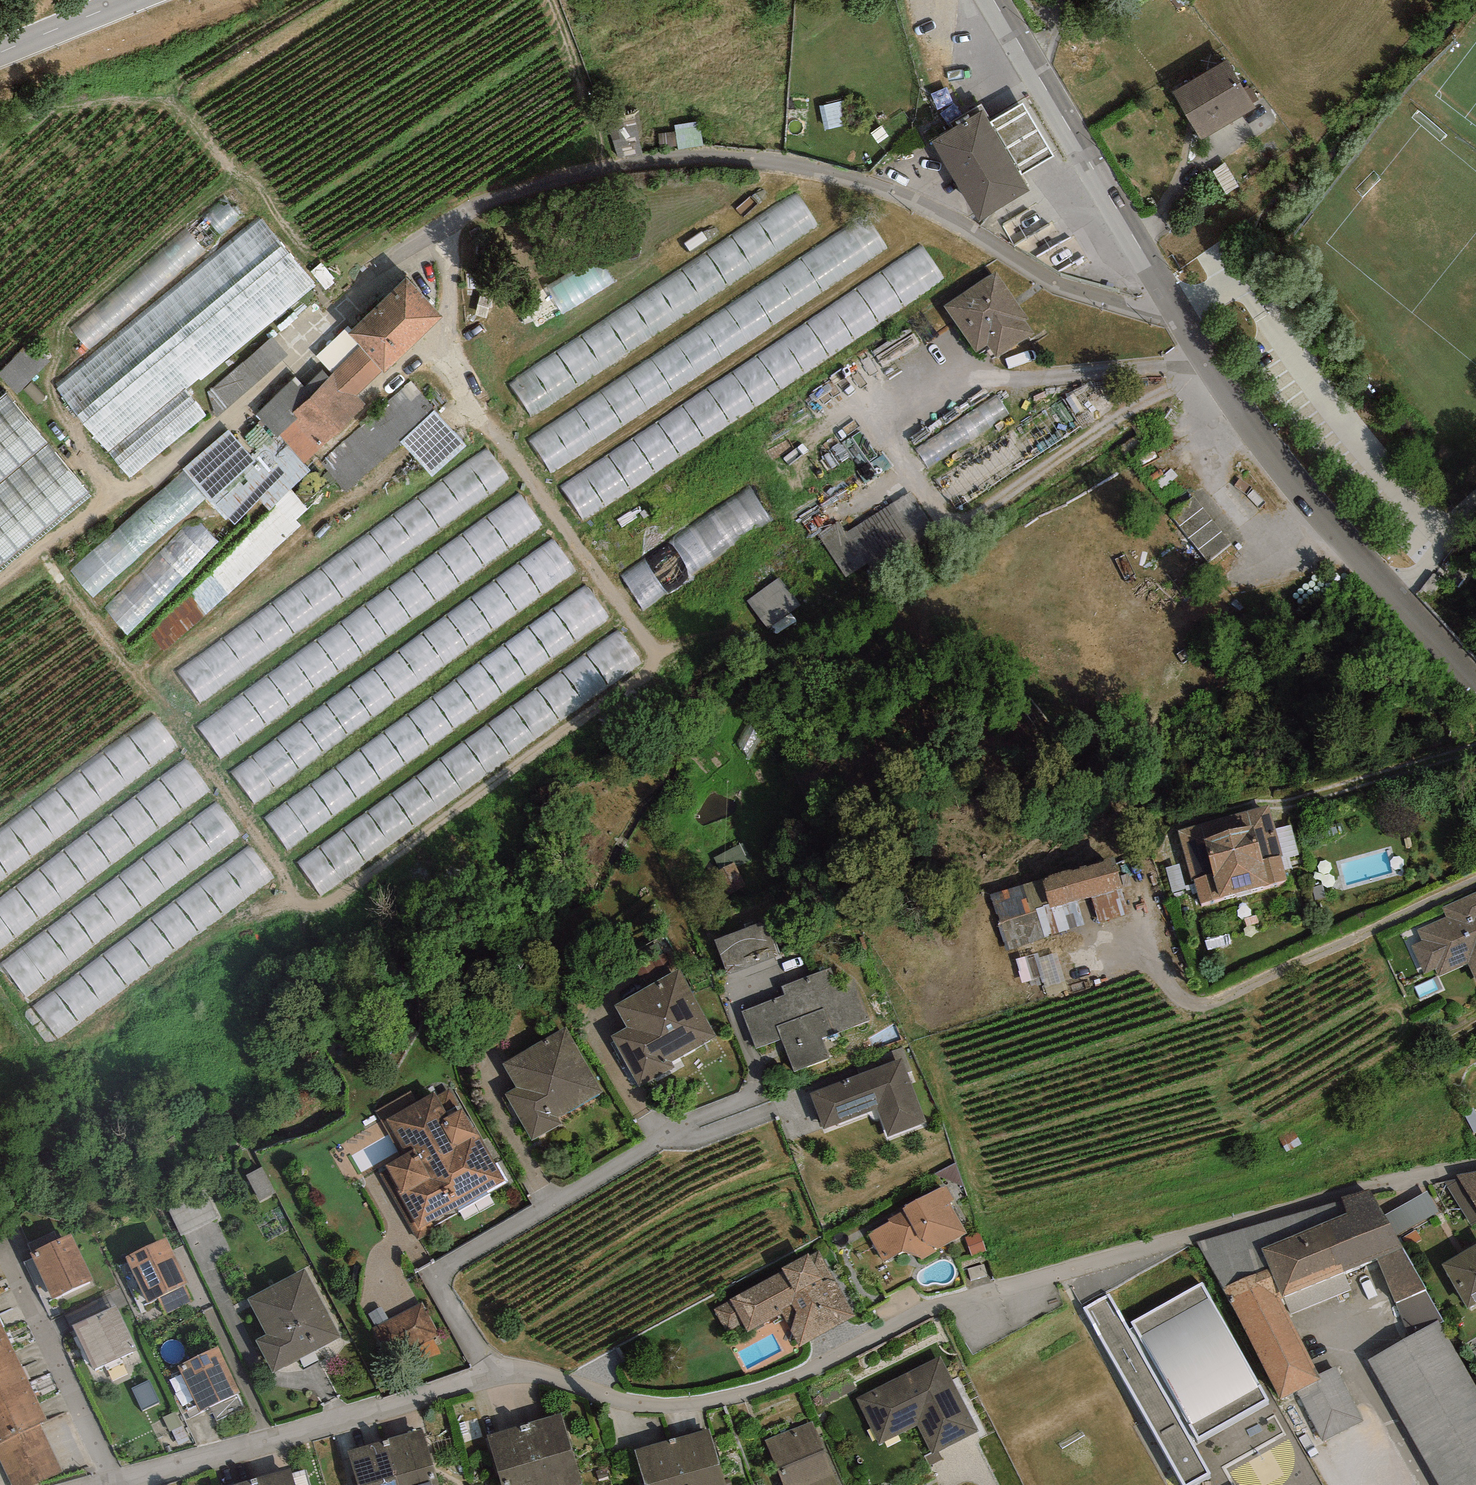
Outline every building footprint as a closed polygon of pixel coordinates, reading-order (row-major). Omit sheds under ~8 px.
[(1226,60),(1172,91),(1201,140),(1254,108),(1226,60)] [(991,124),(1021,176),(1054,156),(1022,104),(991,124)] [(983,111),(931,142),(979,223),(1031,192),(1021,176),(991,124),(983,111)] [(677,121),(679,142),(702,139),(700,118),(677,121)] [(239,186),(70,327),(87,348),(256,207),(239,186)] [(819,223),(796,190),(510,386),(533,419),(819,223)] [(881,255),(858,220),(527,439),(550,474),(881,255)] [(310,288),(255,221),(53,385),(131,480),(210,416),(187,388),(310,288)] [(916,251),(564,488),(585,519),(937,282),(916,251)] [(617,277),(602,252),(551,283),(566,307),(617,277)] [(997,271),(944,306),(976,353),(988,345),(997,357),(1032,333),(1024,322),(1029,318),(997,271)] [(442,317),(406,278),(348,334),(358,344),(382,371),(385,373),(442,317)] [(224,406),(288,350),(273,333),(208,388),(224,406)] [(382,371),(358,344),(330,372),(333,375),(313,395),(295,376),(257,415),(273,434),(304,463),(367,407),(357,396),(382,371)] [(468,446),(410,382),(318,464),(346,494),(402,444),(432,478),(468,446)] [(7,392),(0,397),(0,574),(94,497),(7,392)] [(250,454),(228,430),(183,469),(183,471),(206,498),(225,520),(228,518),(235,524),(259,499),(269,510),(310,470),(304,463),(273,434),(250,454)] [(507,488),(482,453),(176,672),(201,707),(507,488)] [(206,498),(183,471),(70,571),(93,598),(206,498)] [(819,533),(848,580),(935,528),(913,490),(847,530),(841,519),(819,533)] [(670,517),(654,492),(591,532),(606,557),(670,517)] [(772,528),(748,492),(622,578),(646,613),(772,528)] [(1202,562),(1230,545),(1199,494),(1171,511),(1202,562)] [(538,532),(513,498),(194,729),(219,764),(538,532)] [(219,543),(195,520),(106,608),(129,631),(219,543)] [(574,579),(548,544),(230,774),(256,809),(574,579)] [(768,629),(802,606),(781,576),(747,599),(768,629)] [(605,621),(580,587),(264,819),(289,852),(605,621)] [(617,638),(298,869),(319,899),(639,668),(617,638)] [(148,716),(0,828),(0,888),(177,754),(148,716)] [(0,901),(0,956),(210,799),(184,763),(0,901)] [(1268,806),(1179,830),(1192,880),(1195,879),(1202,903),(1287,880),(1281,856),(1282,856),(1268,806)] [(242,842),(215,807),(4,966),(30,1001),(242,842)] [(269,881),(245,850),(33,1009),(56,1040),(269,881)] [(1115,858),(1043,878),(1051,907),(1077,900),(1091,897),(1121,888),(1123,888),(1115,858)] [(1051,907),(1043,878),(990,895),(1008,951),(1084,925),(1077,900),(1051,907)] [(1128,915),(1121,888),(1091,897),(1099,923),(1128,915)] [(1443,908),(1447,917),(1418,930),(1423,942),(1413,946),(1425,972),(1436,967),(1439,974),(1469,961),(1475,977),(1475,893),(1443,908)] [(765,922),(715,940),(728,975),(778,957),(765,922)] [(1038,953),(1016,960),(1023,983),(1042,977),(1044,984),(1048,997),(1069,991),(1057,952),(1039,957),(1038,953)] [(831,968),(782,987),(785,995),(741,1012),(756,1050),(781,1041),(793,1074),(832,1059),(825,1040),(873,1021),(856,977),(837,984),(831,968)] [(670,1060),(717,1035),(681,969),(615,1005),(627,1027),(611,1036),(638,1085),(673,1066),(670,1060)] [(557,1118),(603,1092),(566,1028),(503,1064),(517,1088),(506,1094),(532,1140),(561,1124),(557,1118)] [(888,1136),(926,1122),(902,1058),(810,1094),(824,1129),(877,1109),(888,1136)] [(437,1231),(432,1222),(506,1182),(475,1127),(473,1128),(462,1108),(460,1109),(449,1089),(436,1096),(435,1094),(387,1120),(406,1153),(384,1165),(386,1169),(379,1173),(417,1242),(437,1231)] [(1475,1133),(1475,1113),(1474,1108),(1465,1113),(1475,1133)] [(956,1163),(934,1174),(964,1187),(956,1163)] [(277,1193),(263,1167),(245,1176),(259,1202),(277,1193)] [(1456,1175),(1458,1179),(1445,1182),(1471,1226),(1475,1223),(1475,1171),(1456,1175)] [(950,1202),(954,1200),(946,1186),(903,1208),(904,1211),(888,1219),(889,1221),(868,1234),(884,1262),(901,1252),(920,1258),(922,1260),(937,1251),(936,1250),(967,1233),(950,1202)] [(168,1208),(182,1236),(219,1218),(205,1190),(168,1208)] [(1402,1248),(1404,1247),(1398,1237),(1385,1216),(1369,1190),(1342,1197),(1347,1213),(1262,1248),(1271,1269),(1283,1297),(1343,1272),(1377,1258),(1402,1248)] [(1427,1192),(1385,1216),(1398,1237),(1438,1212),(1427,1192)] [(72,1232),(30,1251),(52,1299),(94,1279),(72,1232)] [(980,1233),(965,1238),(972,1257),(986,1252),(980,1233)] [(185,1286),(189,1284),(166,1237),(126,1257),(148,1303),(159,1298),(167,1313),(192,1301),(185,1286)] [(1442,1264),(1467,1309),(1475,1304),(1475,1244),(1442,1264)] [(1444,1322),(1402,1248),(1377,1258),(1409,1337),(1438,1321),(1440,1324),(1444,1322)] [(800,1346),(855,1316),(819,1250),(811,1255),(809,1252),(780,1268),(781,1270),(729,1299),(729,1300),(712,1310),(725,1334),(742,1325),(747,1333),(783,1314),(787,1322),(800,1346)] [(987,1275),(984,1265),(968,1269),(971,1280),(987,1275)] [(255,1340),(273,1373),(341,1338),(305,1269),(247,1299),(266,1335),(255,1340)] [(1281,1399),(1322,1378),(1280,1299),(1283,1297),(1271,1269),(1223,1289),(1281,1399)] [(1351,1290),(1343,1272),(1283,1297),(1291,1314),(1351,1290)] [(1268,1399),(1203,1283),(1132,1322),(1135,1327),(1130,1330),(1109,1294),(1083,1308),(1183,1484),(1192,1484),(1212,1474),(1194,1442),(1198,1440),(1268,1399)] [(421,1303),(372,1328),(396,1375),(439,1353),(432,1338),(438,1335),(421,1303)] [(116,1305),(72,1326),(93,1371),(137,1350),(116,1305)] [(1367,1360),(1439,1484),(1475,1484),(1475,1387),(1440,1324),(1438,1321),(1409,1337),(1367,1360)] [(21,1366),(8,1337),(0,1341),(0,1377),(21,1366)] [(218,1345),(178,1365),(200,1411),(241,1392),(218,1345)] [(940,1356),(856,1398),(879,1443),(918,1424),(932,1452),(977,1430),(940,1356)] [(36,1397),(21,1366),(0,1377),(0,1414),(36,1397)] [(1318,1390),(1297,1400),(1319,1447),(1363,1426),(1343,1385),(1321,1396),(1318,1390)] [(0,1414),(0,1444),(41,1424),(48,1421),(36,1397),(0,1414)] [(543,1484),(578,1484),(584,1483),(562,1414),(525,1425),(543,1484)] [(765,1441),(783,1484),(838,1484),(813,1422),(765,1441)] [(41,1424),(0,1444),(0,1461),(11,1484),(37,1484),(64,1472),(41,1424)] [(525,1425),(488,1436),(502,1484),(543,1484),(525,1425)] [(686,1484),(727,1484),(709,1428),(672,1440),(686,1484)] [(398,1484),(440,1484),(422,1429),(385,1441),(398,1484)] [(672,1440),(635,1451),(645,1484),(686,1484),(672,1440)] [(385,1441),(348,1452),(358,1484),(398,1484),(385,1441)] [(255,1484),(295,1484),(290,1468),(253,1479),(255,1484)]
